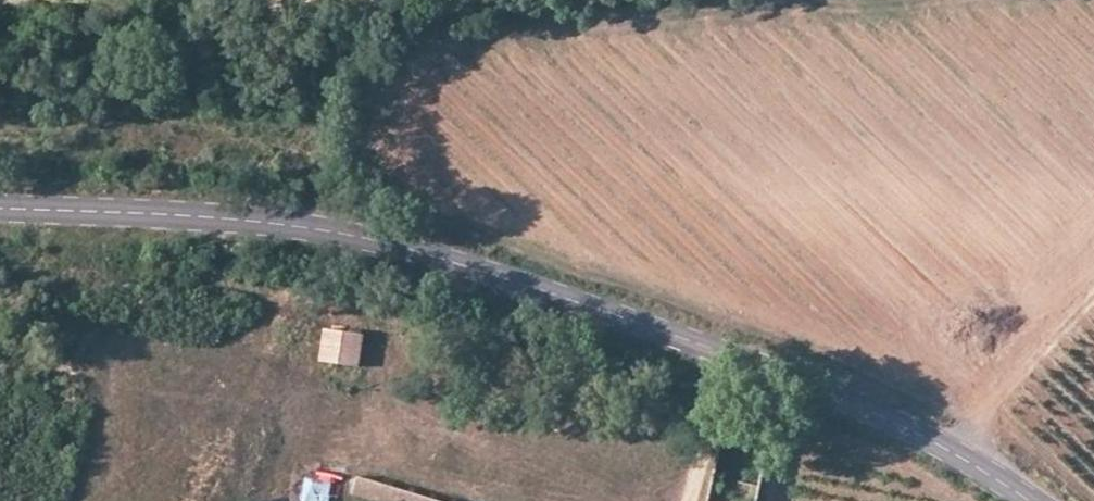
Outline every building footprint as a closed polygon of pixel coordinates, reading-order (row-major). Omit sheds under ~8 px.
[(366,332),(327,325),(322,357),(362,363),(366,332)] [(721,441),(708,500),(759,500),(770,450),(721,441)] [(360,476),(354,497),(370,500),(450,500),(360,476)]
